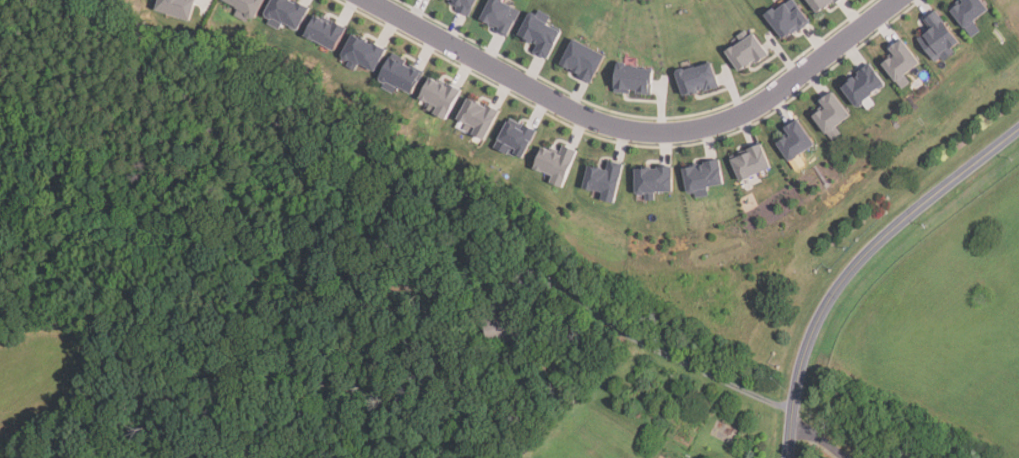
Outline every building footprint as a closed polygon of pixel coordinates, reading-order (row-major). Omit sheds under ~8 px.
[(155,10),(158,0),(196,0),(190,21),(155,10)] [(238,8),(234,15),(246,22),(249,17),(252,18),(256,17),(265,0),(224,0),(238,8)] [(265,12),(272,0),(291,0),(296,2),(297,0),(311,7),(299,30),(295,31),(291,28),(290,26),(285,23),(284,24),(283,23),(279,30),(267,23),(270,19),(266,17),(265,12)] [(450,3),(451,0),(478,0),(470,16),(457,10),(458,7),(450,3)] [(504,1),(505,0),(492,0),(482,18),(491,23),(490,25),(496,29),(495,31),(508,37),(522,11),(504,1)] [(783,39),(786,36),(787,38),(798,30),(799,31),(811,22),(794,0),(790,0),(777,10),(775,7),(766,14),(783,39)] [(817,13),(823,8),(824,9),(833,2),(835,4),(840,0),(808,0),(817,13)] [(949,8),(960,0),(982,0),(989,9),(973,21),(980,31),(971,37),(949,8)] [(941,57),(935,61),(918,39),(923,34),(921,32),(928,26),(923,19),(936,10),(959,42),(951,48),(954,53),(944,61),(941,57)] [(520,34),(531,13),(535,12),(540,14),(540,18),(549,23),(549,24),(563,31),(548,59),(535,52),(540,44),(534,41),(533,43),(527,40),(528,38),(520,34)] [(335,50),(347,28),(334,21),(334,22),(323,16),(322,18),(315,14),(304,36),(314,41),(315,40),(335,50)] [(726,51),(739,71),(745,67),(746,67),(756,61),(757,63),(769,55),(755,32),(749,36),(746,30),(738,35),(742,42),(735,47),(734,46),(726,51)] [(359,63),(355,70),(348,66),(351,60),(348,60),(344,58),(342,54),(353,33),(360,36),(360,35),(369,40),(368,41),(372,44),(373,42),(387,49),(375,72),(359,63)] [(883,64),(901,89),(910,83),(904,75),(920,63),(902,38),(889,48),(895,56),(892,58),(891,57),(883,64)] [(562,64),(576,39),(607,55),(591,84),(579,77),(581,74),(576,71),(575,73),(564,67),(565,65),(562,64)] [(398,87),(394,93),(383,87),(385,83),(381,81),(380,77),(393,53),(406,60),(404,63),(410,66),(411,65),(425,72),(413,94),(398,87)] [(615,92),(618,64),(621,62),(626,62),(629,65),(639,66),(638,68),(655,70),(653,84),(651,84),(650,94),(637,93),(638,90),(630,89),(630,94),(615,92)] [(684,95),(677,73),(678,70),(683,68),(686,70),(696,66),(697,68),(712,63),(715,70),(720,86),(707,91),(706,88),(699,90),(699,92),(693,94),(693,93),(684,95)] [(863,104),(864,101),(877,89),(879,89),(883,87),(884,84),(885,84),(870,63),(857,72),(859,74),(854,77),(853,76),(843,84),(844,86),(842,87),(855,106),(859,107),(863,104)] [(463,89),(447,120),(435,113),(439,106),(428,101),(428,102),(420,98),(431,77),(447,86),(449,82),(463,89)] [(840,134),(835,127),(851,115),(832,90),(819,100),(823,105),(811,114),(831,141),(840,134)] [(501,111),(485,140),(465,130),(468,124),(458,119),(469,98),(475,101),(476,100),(482,103),(482,104),(486,106),(487,104),(501,111)] [(537,131),(523,158),(517,155),(516,157),(508,153),(508,154),(495,148),(510,118),(523,125),(524,124),(537,131)] [(797,155),(797,158),(792,160),(791,160),(789,161),(777,143),(785,137),(786,138),(789,136),(784,128),(797,119),(814,145),(797,155)] [(740,182),(729,156),(760,144),(770,168),(749,176),(750,178),(740,182)] [(578,151),(563,188),(550,182),(553,175),(543,171),(542,172),(534,169),(543,147),(550,149),(551,147),(561,151),(564,145),(578,151)] [(683,169),(687,192),(690,194),(695,193),(696,198),(708,196),(707,189),(708,189),(708,187),(723,185),(719,159),(703,162),(703,164),(698,165),(698,163),(694,164),(694,167),(683,169)] [(624,165),(614,203),(601,200),(603,193),(593,190),(593,192),(583,189),(589,165),(596,167),(596,166),(603,168),(602,169),(607,170),(609,161),(624,165)] [(644,195),(638,195),(636,192),(635,168),(643,168),(643,166),(652,166),(652,168),(657,168),(657,166),(673,166),(673,192),(654,192),(654,200),(645,200),(645,193),(644,195)] [(483,320),(488,343),(523,335),(518,312),(483,320)]
